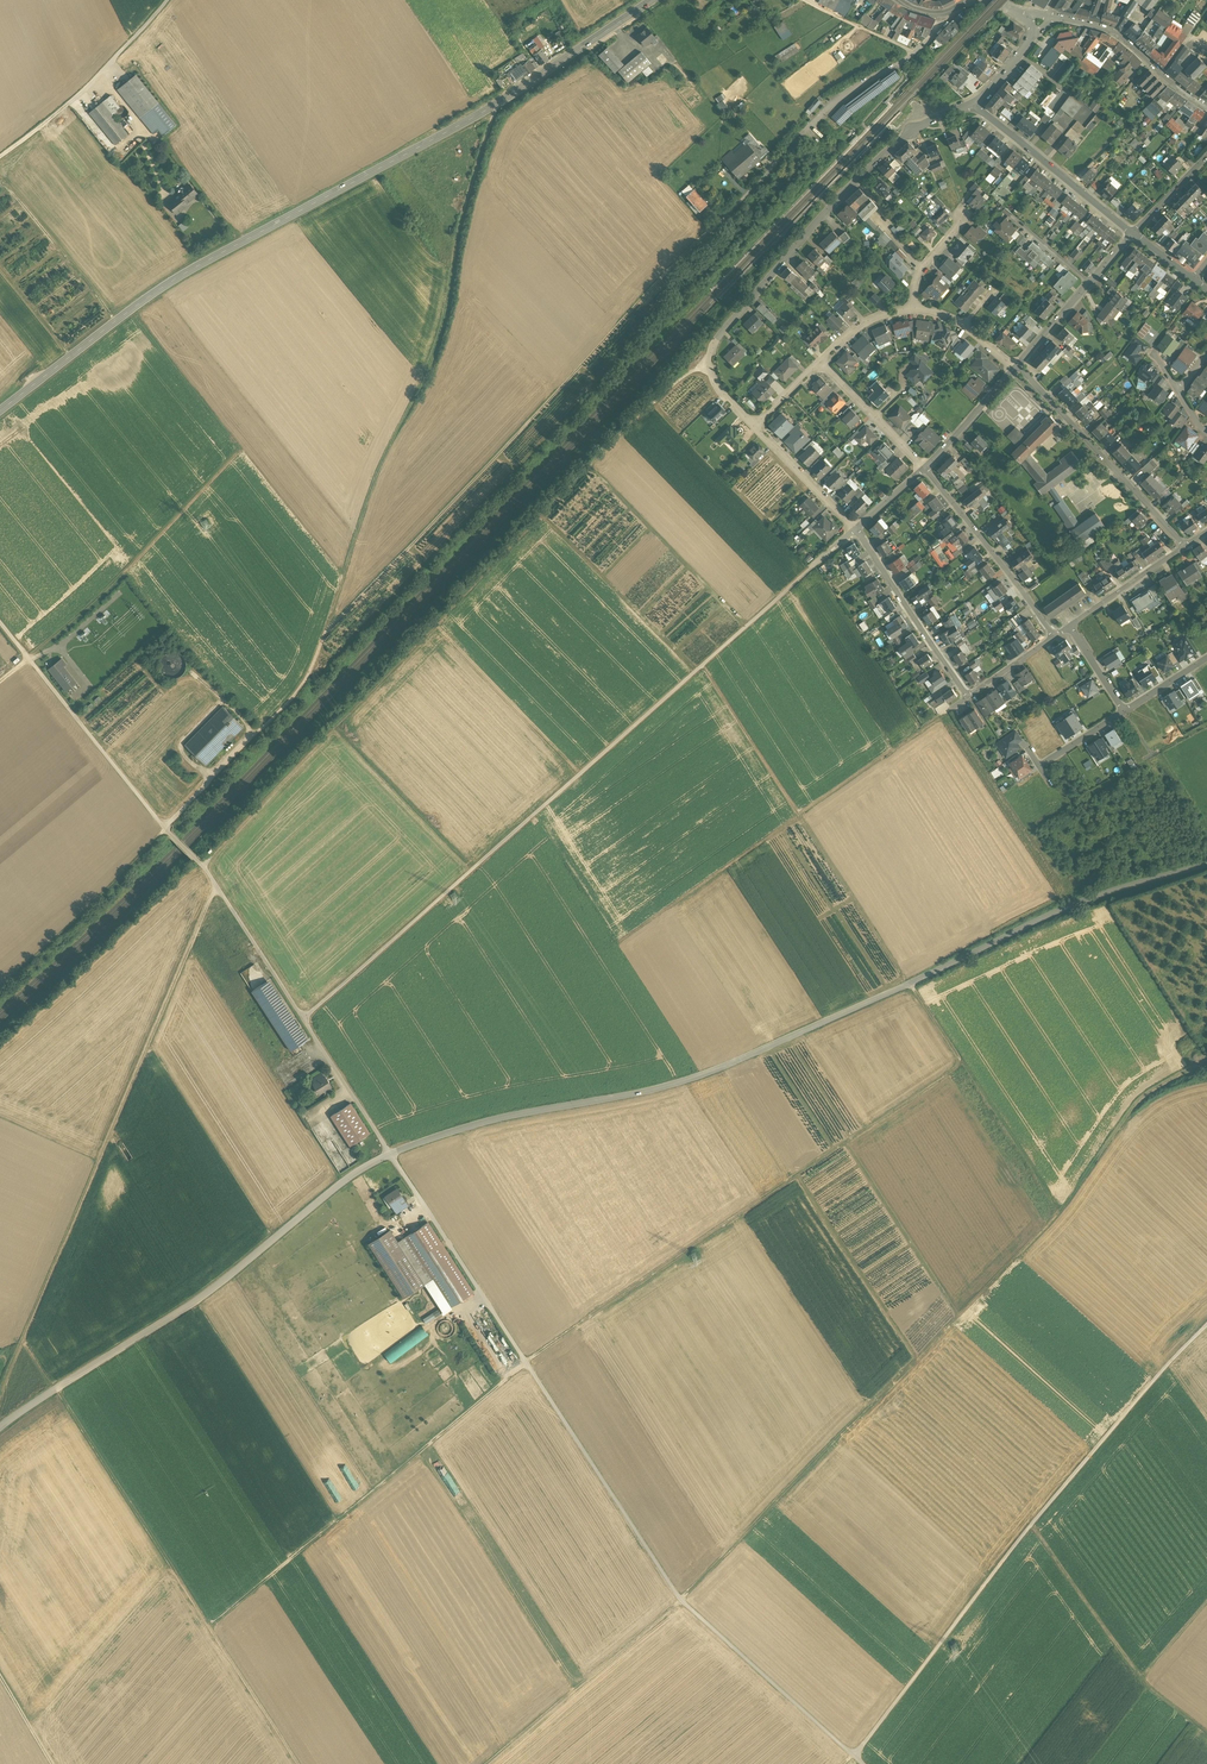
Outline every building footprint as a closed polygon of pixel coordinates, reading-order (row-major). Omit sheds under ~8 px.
[(838,0),(820,0),(818,3),(835,11),(839,0),(838,0)] [(840,0),(839,0),(835,11),(847,16),(852,6),(840,0)] [(891,0),(878,0),(881,3),(884,6),(886,8),(890,10),(895,3),(891,0)] [(919,6),(927,8),(933,9),(934,5),(931,0),(922,0),(919,6)] [(939,3),(934,5),(933,9),(940,9),(945,8),(955,3),(953,0),(946,0),(939,3)] [(1031,1),(1045,9),(1050,0),(1032,0),(1031,1)] [(1054,9),(1063,14),(1074,16),(1078,9),(1083,3),(1079,0),(1075,6),(1071,3),(1066,0),(1060,0),(1054,9)] [(1093,7),(1098,8),(1101,0),(1096,0),(1094,4),(1093,7)] [(1103,13),(1103,15),(1101,23),(1114,28),(1119,20),(1120,17),(1112,14),(1112,11),(1110,10),(1113,0),(1106,0),(1103,13)] [(1122,11),(1123,12),(1128,15),(1136,2),(1137,2),(1135,0),(1130,0),(1129,1),(1122,11)] [(1137,2),(1136,2),(1149,12),(1158,0),(1135,0),(1137,2)] [(890,10),(890,11),(895,14),(900,6),(895,3),(890,10)] [(903,8),(898,16),(903,18),(908,11),(903,8)] [(1088,12),(1078,9),(1074,16),(1088,20),(1090,12),(1088,12)] [(1173,20),(1159,10),(1153,18),(1162,24),(1167,28),(1171,23),(1173,20)] [(921,16),(908,11),(903,18),(906,20),(912,22),(917,24),(921,16)] [(1096,13),(1090,12),(1088,20),(1101,23),(1103,15),(1096,13)] [(1200,18),(1192,12),(1186,21),(1194,26),(1200,18)] [(882,13),(880,15),(881,16),(876,22),(878,24),(885,16),(882,13)] [(1126,17),(1122,14),(1120,17),(1119,20),(1114,28),(1120,31),(1128,19),(1126,17)] [(936,20),(921,16),(917,24),(925,27),(924,31),(930,33),(936,20)] [(906,20),(903,18),(896,30),(900,33),(906,20)] [(1173,20),(1171,23),(1181,29),(1182,27),(1181,25),(1173,20)] [(783,22),(775,28),(783,40),(791,35),(783,22)] [(917,24),(912,22),(909,28),(914,31),(917,24)] [(962,28),(955,22),(952,26),(955,29),(958,32),(962,28)] [(1023,29),(1014,23),(1009,31),(1008,32),(1017,38),(1019,39),(1024,32),(1023,32),(1023,30),(1023,29)] [(1141,29),(1134,23),(1126,33),(1135,42),(1142,34),(1139,31),(1141,29)] [(1181,29),(1171,23),(1167,28),(1164,33),(1176,41),(1181,44),(1186,36),(1180,32),(1182,30),(1181,29)] [(950,24),(936,38),(944,45),(953,37),(950,34),(955,29),(952,26),(950,24)] [(1162,24),(1156,33),(1162,37),(1164,33),(1167,28),(1162,24)] [(909,28),(905,37),(911,40),(915,31),(909,28)] [(647,29),(638,37),(646,47),(651,42),(655,39),(655,38),(647,29)] [(1102,33),(1085,29),(1082,33),(1089,35),(1092,37),(1094,35),(1100,38),(1102,33)] [(900,33),(896,30),(891,37),(897,40),(900,33)] [(1017,38),(1008,32),(1006,35),(1012,39),(1012,38),(1015,41),(1017,38)] [(1149,37),(1144,32),(1142,34),(1135,42),(1149,55),(1153,49),(1161,38),(1162,37),(1156,33),(1153,38),(1150,36),(1149,37)] [(1071,33),(1060,35),(1061,41),(1072,39),(1071,33)] [(1107,35),(1102,33),(1100,38),(1099,40),(1102,42),(1107,35)] [(1001,35),(1000,34),(995,41),(997,42),(999,44),(1000,44),(1005,38),(1001,35)] [(1100,38),(1094,35),(1092,37),(1091,39),(1089,42),(1095,46),(1097,42),(1098,42),(1099,40),(1100,38)] [(1107,35),(1102,42),(1109,47),(1113,49),(1119,42),(1111,36),(1107,35)] [(1061,41),(1059,42),(1058,43),(1057,42),(1053,47),(1062,54),(1065,49),(1070,53),(1074,46),(1077,41),(1079,39),(1078,38),(1072,39),(1061,41)] [(1175,42),(1174,41),(1164,54),(1164,55),(1170,59),(1181,44),(1176,41),(1175,42)] [(1089,42),(1082,52),(1086,55),(1088,53),(1090,50),(1095,46),(1089,42)] [(1113,49),(1113,51),(1115,52),(1120,56),(1121,56),(1126,48),(1119,42),(1113,49)] [(1002,43),(1001,45),(1000,44),(999,44),(996,49),(1006,57),(1010,52),(1006,49),(1007,47),(1002,43)] [(778,54),(781,59),(797,49),(794,44),(778,54)] [(536,46),(530,51),(534,55),(540,50),(536,46)] [(1078,48),(1074,46),(1070,53),(1077,58),(1082,61),(1086,55),(1082,52),(1078,48)] [(1184,46),(1175,59),(1180,60),(1188,50),(1184,46)] [(624,65),(607,47),(598,56),(615,73),(624,65)] [(1053,47),(1042,61),(1050,68),(1062,54),(1053,47)] [(1126,48),(1121,56),(1120,56),(1119,57),(1122,59),(1120,61),(1124,65),(1127,61),(1133,54),(1126,48)] [(1006,57),(996,49),(992,54),(993,55),(992,57),(997,61),(998,59),(1002,62),(1006,57)] [(1112,52),(1108,49),(1099,61),(1103,64),(1104,62),(1107,58),(1110,55),(1112,52)] [(1160,55),(1153,49),(1149,55),(1163,68),(1168,62),(1160,55)] [(540,50),(534,55),(541,65),(549,60),(541,50),(540,50)] [(641,52),(618,72),(628,83),(651,64),(641,52)] [(1088,53),(1086,55),(1082,61),(1090,66),(1097,72),(1103,64),(1099,61),(1088,53)] [(1164,54),(1162,53),(1161,53),(1160,55),(1168,62),(1170,59),(1164,55),(1164,54)] [(1133,54),(1127,61),(1124,65),(1122,67),(1121,69),(1124,73),(1132,64),(1136,67),(1141,62),(1133,54)] [(1122,59),(1119,57),(1116,61),(1122,67),(1124,65),(1120,61),(1122,59)] [(1198,57),(1185,72),(1190,77),(1193,80),(1195,79),(1206,66),(1200,59),(1198,57)] [(1052,78),(1058,82),(1073,63),(1067,58),(1052,78)] [(1082,61),(1077,58),(1073,63),(1086,72),(1090,66),(1082,61)] [(1110,60),(1107,58),(1104,62),(1111,67),(1114,63),(1110,60)] [(1176,63),(1173,64),(1166,71),(1175,78),(1180,71),(1182,69),(1180,67),(1180,60),(1175,59),(1176,63)] [(529,60),(518,70),(517,69),(512,72),(510,73),(512,76),(515,80),(522,75),(523,75),(525,77),(528,74),(532,71),(535,69),(531,64),(529,60)] [(984,63),(983,61),(982,62),(978,67),(989,75),(993,70),(984,63)] [(950,67),(945,72),(949,75),(948,76),(950,78),(950,79),(956,73),(953,70),(955,68),(952,65),(950,67)] [(1031,65),(1027,71),(1037,80),(1042,74),(1031,65)] [(978,67),(977,66),(973,72),(984,81),(989,75),(978,67)] [(963,69),(961,71),(967,77),(970,74),(969,73),(963,69)] [(1121,69),(1114,77),(1121,84),(1129,76),(1124,73),(1121,69)] [(1149,70),(1137,82),(1142,88),(1154,76),(1149,70)] [(961,71),(958,74),(956,73),(950,79),(958,86),(967,77),(961,71)] [(1027,71),(1022,76),(1033,85),(1037,80),(1027,71)] [(1188,79),(1180,71),(1175,78),(1183,85),(1188,79)] [(896,72),(882,82),(886,87),(900,77),(896,72)] [(945,72),(940,77),(945,82),(950,78),(948,76),(949,75),(945,72)] [(158,103),(136,75),(117,90),(140,118),(158,103)] [(1033,85),(1022,76),(1018,82),(1028,91),(1033,85)] [(1154,76),(1142,88),(1148,93),(1160,81),(1154,76)] [(967,77),(958,86),(960,89),(969,80),(967,77)] [(1188,79),(1183,85),(1186,87),(1193,80),(1190,77),(1188,79)] [(880,79),(866,89),(872,98),(886,87),(882,82),(880,79)] [(1193,80),(1186,87),(1195,93),(1201,86),(1196,83),(1198,81),(1195,79),(1193,80)] [(1160,81),(1148,93),(1153,98),(1165,86),(1160,81)] [(1007,82),(1002,88),(1003,89),(1006,91),(1007,89),(1010,91),(1011,90),(1013,87),(1007,82)] [(1028,91),(1018,82),(1013,87),(1018,91),(1024,96),(1028,91)] [(1055,87),(1040,105),(1046,110),(1048,107),(1060,92),(1055,87)] [(1175,93),(1167,87),(1159,95),(1166,101),(1167,102),(1169,100),(1175,93)] [(1202,88),(1196,94),(1200,97),(1205,90),(1202,88)] [(866,89),(845,105),(832,118),(840,126),(852,113),(872,98),(866,89)] [(1005,94),(1001,91),(1000,92),(999,91),(997,93),(1006,100),(1007,102),(1010,104),(1015,98),(1007,91),(1005,94)] [(723,100),(727,98),(723,93),(715,99),(724,111),(728,107),(723,100)] [(997,93),(987,106),(987,108),(993,113),(999,106),(1000,106),(1006,100),(997,93)] [(1181,97),(1175,93),(1169,100),(1170,101),(1174,105),(1181,97)] [(111,95),(104,101),(108,105),(106,107),(115,118),(119,115),(116,111),(120,107),(111,95)] [(1069,96),(1060,108),(1073,118),(1082,106),(1069,96)] [(1187,101),(1181,97),(1174,105),(1180,109),(1187,101)] [(817,98),(808,108),(809,109),(812,112),(821,102),(817,98)] [(1096,113),(1102,107),(1096,100),(1089,107),(1096,113)] [(1155,101),(1154,100),(1149,104),(1154,110),(1159,105),(1155,101)] [(115,118),(106,107),(108,105),(104,101),(89,113),(115,145),(128,135),(115,118)] [(1197,108),(1187,101),(1180,109),(1191,116),(1197,108)] [(158,103),(140,118),(153,135),(158,131),(163,136),(176,125),(158,103)] [(1163,108),(1159,105),(1154,110),(1158,114),(1162,109),(1163,108)] [(1056,114),(1048,107),(1046,110),(1044,113),(1045,114),(1052,120),(1056,114)] [(1015,116),(1005,108),(1001,113),(1011,121),(1015,116)] [(1204,113),(1197,108),(1191,116),(1185,124),(1186,125),(1191,129),(1194,125),(1192,123),(1195,119),(1199,121),(1204,113)] [(1024,117),(1019,112),(1014,118),(1020,122),(1024,117)] [(1052,120),(1051,120),(1055,122),(1060,116),(1057,113),(1056,114),(1052,120)] [(1027,119),(1024,117),(1020,122),(1017,125),(1022,129),(1022,128),(1024,130),(1034,117),(1030,114),(1027,119)] [(1045,114),(1040,120),(1047,125),(1051,120),(1052,120),(1045,114)] [(1034,117),(1024,130),(1027,132),(1026,132),(1030,136),(1037,127),(1034,125),(1038,120),(1034,117)] [(1183,129),(1171,118),(1166,125),(1177,135),(1183,129)] [(1085,128),(1077,121),(1072,127),(1080,134),(1085,128)] [(1159,132),(1164,126),(1161,123),(1156,129),(1159,132)] [(1052,124),(1043,136),(1047,140),(1048,139),(1053,143),(1061,133),(1057,130),(1058,129),(1052,124)] [(980,125),(971,137),(974,139),(975,138),(981,143),(980,144),(990,132),(986,129),(985,130),(980,125)] [(1200,130),(1194,125),(1191,129),(1190,131),(1197,135),(1200,130)] [(1203,126),(1198,134),(1204,139),(1205,137),(1206,134),(1206,129),(1203,126)] [(968,131),(962,137),(963,140),(964,142),(965,142),(971,134),(968,131)] [(956,135),(947,139),(951,149),(960,145),(959,142),(956,135)] [(858,138),(856,136),(850,143),(852,145),(858,138)] [(1002,142),(996,137),(989,145),(995,150),(1002,142)] [(1069,138),(1059,150),(1069,158),(1079,146),(1069,138)] [(908,142),(902,148),(909,156),(912,153),(915,150),(908,142)] [(1002,142),(995,150),(1001,155),(1008,146),(1002,142)] [(747,144),(724,163),(732,173),(755,153),(747,144)] [(936,144),(927,148),(931,158),(940,153),(936,144)] [(871,149),(869,148),(862,154),(864,156),(871,149)] [(909,156),(902,148),(895,155),(902,162),(907,157),(909,156)] [(986,154),(980,149),(976,154),(982,159),(986,154)] [(1022,158),(1014,151),(1005,161),(1014,168),(1022,158)] [(755,153),(732,173),(737,178),(760,159),(755,153)] [(1191,158),(1186,154),(1181,159),(1186,163),(1191,158)] [(925,155),(920,159),(923,164),(926,167),(929,164),(925,155)] [(911,158),(909,156),(907,157),(909,159),(907,162),(911,167),(915,163),(911,158)] [(1184,162),(1179,156),(1175,160),(1181,166),(1184,162)] [(1172,157),(1164,165),(1173,174),(1181,166),(1175,160),(1172,157)] [(1030,164),(1022,158),(1014,168),(1021,174),(1030,164)] [(920,159),(918,160),(915,163),(920,167),(923,164),(920,159)] [(998,164),(993,159),(989,164),(994,169),(995,167),(998,164)] [(894,160),(890,165),(895,170),(900,166),(894,160)] [(1093,161),(1086,168),(1089,170),(1090,169),(1095,163),(1093,161)] [(890,165),(887,162),(880,169),(888,178),(895,170),(890,165)] [(934,165),(930,167),(933,172),(943,168),(940,162),(934,165)] [(920,167),(915,163),(911,167),(918,174),(922,169),(920,167)] [(994,169),(990,173),(993,176),(998,169),(995,167),(994,169)] [(998,169),(993,176),(996,178),(1001,172),(998,169)] [(1089,170),(1082,177),(1088,183),(1096,175),(1090,169),(1089,170)] [(1160,169),(1155,171),(1158,179),(1163,177),(1160,169)] [(1043,175),(1036,170),(1030,177),(1037,183),(1043,175)] [(1050,180),(1043,175),(1037,183),(1040,185),(1044,188),(1050,180)] [(1007,176),(995,190),(1003,196),(1006,199),(1012,193),(1006,188),(1012,181),(1007,176)] [(1108,178),(1101,186),(1104,189),(1108,185),(1112,181),(1108,178)] [(1191,179),(1185,185),(1190,189),(1195,183),(1191,179)] [(888,187),(881,180),(874,187),(881,194),(885,190),(888,187)] [(944,180),(939,183),(942,190),(947,188),(944,180)] [(1056,186),(1050,180),(1044,188),(1050,193),(1056,186)] [(1095,180),(1091,185),(1096,190),(1101,185),(1095,180)] [(1033,187),(1026,182),(1023,187),(1027,190),(1027,189),(1030,192),(1033,187)] [(975,183),(970,189),(974,192),(977,189),(979,186),(975,183)] [(1033,187),(1030,192),(1033,194),(1033,195),(1037,190),(1037,189),(1040,185),(1037,183),(1033,187)] [(1202,190),(1195,183),(1190,189),(1197,196),(1198,195),(1202,190)] [(184,188),(181,188),(178,190),(178,192),(179,193),(178,194),(181,198),(177,201),(175,198),(168,204),(177,214),(188,205),(187,203),(192,199),(192,198),(197,194),(190,185),(185,189),(184,188)] [(1108,185),(1104,189),(1100,193),(1107,200),(1115,191),(1108,185)] [(1056,186),(1050,193),(1057,199),(1063,191),(1056,186)] [(859,188),(846,201),(849,204),(854,209),(867,197),(859,188)] [(706,205),(693,190),(692,191),(691,189),(689,191),(690,193),(686,196),(699,212),(706,205)] [(974,192),(971,195),(975,198),(978,194),(979,194),(981,192),(977,189),(974,192)] [(1197,196),(1190,189),(1184,195),(1191,202),(1195,197),(1197,196)] [(889,194),(885,190),(881,194),(885,198),(889,194)] [(1003,196),(995,190),(991,195),(997,201),(1000,198),(1001,199),(1003,196)] [(935,194),(933,191),(927,198),(929,200),(935,194)] [(975,198),(970,204),(970,205),(971,204),(974,206),(973,207),(978,211),(986,201),(986,200),(985,202),(982,200),(983,198),(979,194),(978,194),(975,198)] [(1074,200),(1067,195),(1061,202),(1068,208),(1074,200)] [(1184,195),(1179,201),(1186,207),(1187,206),(1191,202),(1184,195)] [(872,202),(867,197),(854,209),(856,211),(858,214),(859,215),(872,202)] [(937,197),(934,200),(938,205),(941,208),(941,207),(941,208),(944,205),(937,197)] [(1055,205),(1046,198),(1044,201),(1053,208),(1055,205)] [(1111,202),(1117,208),(1121,203),(1115,198),(1111,202)] [(1081,206),(1074,200),(1068,208),(1075,213),(1081,206)] [(1179,201),(1173,207),(1180,213),(1184,209),(1186,207),(1179,201)] [(872,202),(859,215),(864,220),(868,216),(877,208),(872,202)] [(854,209),(849,204),(846,207),(853,214),(856,211),(854,209)] [(941,208),(941,207),(941,208),(938,205),(935,208),(938,211),(932,216),(940,224),(949,215),(941,208)] [(1134,221),(1141,213),(1132,205),(1125,213),(1134,221)] [(1087,211),(1081,206),(1075,213),(1081,218),(1087,211)] [(853,214),(846,207),(838,215),(847,224),(858,214),(856,211),(853,214)] [(932,210),(931,210),(930,212),(930,213),(932,216),(938,211),(935,208),(932,210)] [(1012,214),(1006,208),(1003,211),(1009,217),(1012,214)] [(1175,215),(1169,210),(1166,214),(1171,219),(1175,215)] [(1051,215),(1046,221),(1051,225),(1056,219),(1051,215)] [(1099,220),(1092,215),(1086,222),(1089,225),(1093,228),(1099,220)] [(1164,215),(1158,222),(1166,229),(1172,222),(1164,215)] [(891,240),(868,216),(864,220),(887,244),(891,240)] [(1015,230),(1009,225),(1010,224),(1005,219),(1000,225),(997,228),(995,231),(1008,242),(1012,237),(1010,236),(1015,230)] [(909,224),(913,229),(917,225),(913,220),(909,224)] [(1105,226),(1099,220),(1093,228),(1096,230),(1099,233),(1105,226)] [(1076,221),(1070,229),(1074,232),(1080,225),(1076,221)] [(1158,222),(1152,228),(1159,235),(1166,229),(1158,222)] [(900,232),(905,226),(903,223),(897,229),(900,232)] [(1084,228),(1080,225),(1074,232),(1078,235),(1082,231),(1084,228)] [(1089,225),(1086,229),(1084,228),(1082,231),(1083,232),(1087,235),(1093,228),(1089,225)] [(987,233),(979,226),(975,230),(981,234),(980,234),(983,237),(987,233)] [(1105,226),(1099,233),(1106,238),(1112,231),(1105,226)] [(914,233),(917,236),(922,230),(919,227),(914,233)] [(935,234),(929,227),(921,235),(928,241),(935,234)] [(975,230),(972,227),(965,235),(973,243),(976,242),(977,241),(977,239),(980,234),(981,234),(975,230)] [(1096,230),(1093,228),(1087,235),(1090,238),(1096,230)] [(1119,236),(1112,231),(1106,238),(1110,242),(1112,244),(1119,236)] [(1167,237),(1162,244),(1165,246),(1171,238),(1172,239),(1176,233),(1176,232),(1174,231),(1167,237)] [(833,232),(820,244),(829,253),(842,241),(844,243),(850,238),(845,232),(840,236),(838,233),(836,235),(833,232)] [(1175,254),(1193,268),(1199,260),(1198,259),(1200,256),(1202,254),(1203,255),(1206,250),(1206,235),(1203,232),(1198,239),(1196,237),(1190,244),(1185,241),(1185,242),(1181,246),(1175,254)] [(1021,233),(1015,240),(1019,243),(1024,237),(1025,236),(1021,233)] [(1164,235),(1158,241),(1162,244),(1167,237),(1164,235)] [(1027,240),(1024,237),(1019,243),(1022,246),(1027,240)] [(1172,239),(1171,238),(1165,246),(1172,252),(1178,244),(1172,239)] [(911,241),(908,243),(916,252),(919,250),(911,241)] [(958,257),(965,263),(974,253),(968,248),(961,241),(952,251),(958,257)] [(1110,242),(1106,246),(1106,247),(1104,249),(1106,252),(1112,244),(1110,242)] [(1050,258),(1032,243),(1025,252),(1020,248),(1016,252),(1030,264),(1033,259),(1037,263),(1041,260),(1045,264),(1050,258)] [(1178,244),(1172,252),(1175,254),(1181,246),(1178,244)] [(824,258),(815,249),(808,256),(819,267),(824,261),(826,260),(824,258)] [(906,257),(899,249),(896,252),(904,259),(906,257)] [(1080,252),(1076,249),(1070,255),(1077,261),(1082,254),(1080,252)] [(1135,249),(1129,256),(1136,262),(1142,254),(1135,249)] [(903,260),(896,252),(893,255),(894,256),(895,256),(901,262),(903,260)] [(1142,254),(1136,262),(1143,267),(1141,270),(1143,271),(1151,261),(1142,254)] [(832,261),(827,256),(824,258),(826,260),(824,261),(828,265),(832,261)] [(901,262),(895,256),(894,256),(890,261),(890,263),(893,266),(891,268),(900,278),(903,275),(902,274),(907,269),(901,262)] [(1136,262),(1129,256),(1122,265),(1130,270),(1132,267),(1136,262)] [(965,263),(958,257),(956,259),(958,261),(963,265),(965,263)] [(944,260),(943,262),(956,273),(960,268),(956,264),(949,258),(946,262),(944,260)] [(1050,258),(1045,264),(1048,267),(1053,261),(1050,258)] [(1094,264),(1089,260),(1082,268),(1087,273),(1094,264)] [(815,273),(803,261),(797,268),(808,279),(815,273)] [(958,261),(956,264),(962,269),(964,267),(963,265),(958,261)] [(1151,261),(1143,271),(1145,273),(1148,275),(1150,272),(1156,265),(1151,261)] [(951,278),(956,273),(943,262),(942,263),(943,265),(940,268),(947,274),(951,278)] [(1068,272),(1060,264),(1056,269),(1063,276),(1063,275),(1064,276),(1068,272)] [(1156,265),(1150,272),(1157,278),(1160,280),(1166,272),(1156,265)] [(823,275),(826,273),(819,267),(817,269),(823,275)] [(796,275),(788,268),(781,275),(789,283),(796,275)] [(1068,272),(1064,276),(1063,275),(1063,276),(1053,286),(1063,294),(1071,285),(1072,286),(1078,279),(1068,271),(1068,272)] [(1174,279),(1166,272),(1160,280),(1163,282),(1168,286),(1174,279)] [(1145,273),(1144,275),(1143,274),(1140,278),(1143,281),(1148,275),(1145,273)] [(951,278),(947,274),(944,276),(951,282),(953,279),(951,278)] [(809,287),(796,275),(789,283),(792,285),(805,297),(808,295),(804,292),(809,287)] [(861,275),(852,283),(857,288),(866,280),(861,275)] [(895,284),(886,275),(878,284),(886,293),(889,290),(888,289),(891,287),(891,288),(895,284)] [(941,278),(938,276),(932,283),(943,292),(947,288),(949,285),(941,278)] [(1117,285),(1110,279),(1107,283),(1112,286),(1115,289),(1117,285)] [(974,281),(955,303),(966,312),(969,308),(968,307),(970,304),(971,304),(978,296),(977,296),(980,293),(981,294),(985,290),(974,281)] [(1183,285),(1177,281),(1170,289),(1175,293),(1176,290),(1178,292),(1183,285)] [(1154,282),(1147,291),(1150,294),(1154,288),(1157,285),(1154,282)] [(819,290),(813,283),(810,286),(819,295),(821,293),(819,290)] [(943,292),(932,283),(926,290),(937,299),(943,292)] [(805,297),(792,285),(790,287),(799,296),(803,299),(805,297)] [(810,286),(809,287),(804,292),(808,295),(809,296),(814,291),(810,286)] [(1112,286),(1107,293),(1111,296),(1115,291),(1117,293),(1118,291),(1115,289),(1112,286)] [(1157,291),(1154,288),(1150,294),(1149,294),(1154,298),(1159,292),(1157,291)] [(1052,290),(1045,298),(1046,300),(1046,299),(1050,303),(1057,294),(1052,290)] [(1178,292),(1176,290),(1175,293),(1168,301),(1175,306),(1176,305),(1179,307),(1186,298),(1178,292)] [(1117,293),(1115,291),(1111,296),(1109,299),(1111,300),(1109,303),(1119,311),(1122,313),(1127,306),(1124,304),(1127,300),(1117,293)] [(880,299),(875,294),(870,299),(874,304),(880,299)] [(1004,294),(999,300),(1005,305),(1007,306),(1012,301),(1004,294)] [(853,306),(845,298),(842,301),(845,304),(845,303),(851,309),(853,306)] [(988,308),(996,315),(1005,305),(999,300),(997,298),(988,308)] [(1046,300),(1035,312),(1045,320),(1048,316),(1047,316),(1055,306),(1050,303),(1046,299),(1046,300)] [(822,308),(816,301),(811,306),(817,312),(822,308)] [(1203,311),(1192,302),(1183,314),(1194,322),(1196,320),(1202,311),(1203,311)] [(851,309),(845,303),(845,304),(838,310),(848,320),(855,314),(851,309)] [(1109,303),(1099,316),(1103,319),(1112,326),(1116,321),(1113,319),(1119,311),(1109,303)] [(768,310),(761,304),(756,308),(763,315),(772,322),(775,318),(771,315),(767,311),(768,310)] [(763,317),(757,311),(753,315),(754,315),(758,319),(760,321),(763,317)] [(1119,311),(1113,319),(1116,321),(1122,313),(1119,311)] [(1202,311),(1196,320),(1199,323),(1206,314),(1202,311)] [(1081,316),(1077,312),(1069,322),(1081,333),(1092,332),(1092,325),(1089,322),(1086,320),(1087,319),(1084,316),(1083,317),(1082,316),(1081,316)] [(1088,312),(1084,316),(1087,319),(1086,320),(1089,322),(1092,319),(1088,312)] [(837,318),(833,314),(827,320),(829,322),(836,329),(837,330),(843,325),(841,323),(837,318)] [(760,321),(758,319),(754,315),(750,319),(749,319),(744,324),(751,331),(755,327),(756,329),(762,323),(760,321)] [(904,321),(901,322),(900,321),(897,323),(897,324),(893,325),(896,336),(901,334),(901,337),(907,335),(906,331),(909,330),(910,330),(908,322),(908,321),(905,322),(904,321)] [(932,323),(917,321),(916,326),(918,326),(916,339),(928,340),(929,331),(930,329),(931,329),(932,324),(932,323)] [(836,329),(829,322),(826,324),(833,331),(836,329)] [(954,332),(943,326),(942,325),(937,322),(936,324),(935,329),(937,331),(939,330),(940,332),(935,340),(945,345),(948,340),(950,339),(954,332)] [(821,324),(803,341),(804,342),(807,339),(812,345),(815,347),(821,341),(822,343),(828,337),(824,333),(819,327),(822,325),(821,324)] [(1138,335),(1143,338),(1151,328),(1146,324),(1138,335)] [(779,329),(784,334),(789,330),(784,325),(779,329)] [(885,325),(872,330),(876,340),(877,340),(879,344),(883,342),(883,344),(891,340),(888,335),(887,332),(888,332),(886,326),(885,325)] [(1032,331),(1025,325),(1017,334),(1021,337),(1022,336),(1025,339),(1032,331)] [(1074,336),(1064,328),(1057,335),(1067,344),(1074,336)] [(1017,334),(1015,332),(1013,335),(1019,340),(1021,337),(1017,334)] [(1008,337),(1003,333),(996,341),(1000,345),(1002,343),(1010,350),(1015,344),(1008,337)] [(870,343),(863,336),(852,346),(861,355),(864,358),(874,349),(869,344),(870,343)] [(951,344),(955,348),(960,342),(961,341),(956,337),(951,344)] [(1145,345),(1134,337),(1131,341),(1134,343),(1141,349),(1142,349),(1145,345)] [(1174,339),(1173,341),(1169,339),(1168,340),(1165,338),(1159,347),(1161,349),(1161,350),(1166,354),(1167,353),(1170,355),(1175,348),(1179,343),(1174,339)] [(812,345),(807,339),(804,342),(809,348),(812,345)] [(1181,339),(1179,343),(1175,348),(1178,350),(1185,342),(1181,339)] [(971,351),(974,348),(966,341),(963,344),(960,342),(955,348),(965,358),(966,357),(971,351)] [(1052,341),(1041,354),(1049,361),(1051,363),(1062,350),(1052,341)] [(745,349),(739,343),(736,346),(742,352),(745,349)] [(1134,343),(1126,354),(1130,357),(1129,359),(1136,364),(1141,357),(1137,354),(1141,349),(1134,343)] [(1194,349),(1188,344),(1185,347),(1186,348),(1191,352),(1192,352),(1194,349)] [(1075,351),(1068,345),(1065,348),(1072,354),(1075,351)] [(736,346),(724,357),(732,366),(744,354),(742,352),(736,346)] [(1072,354),(1065,348),(1062,351),(1071,359),(1074,355),(1072,354)] [(1186,348),(1185,348),(1183,350),(1184,352),(1180,357),(1179,357),(1177,358),(1172,365),(1175,368),(1176,367),(1178,369),(1178,370),(1182,373),(1196,355),(1192,352),(1191,352),(1186,348)] [(852,356),(847,351),(843,355),(843,356),(836,362),(848,375),(853,370),(850,368),(856,362),(857,361),(852,356)] [(1108,360),(1115,354),(1111,351),(1105,357),(1108,360)] [(990,363),(985,359),(987,357),(981,352),(976,358),(981,363),(978,367),(976,370),(989,381),(999,370),(992,364),(991,365),(989,363),(990,363)] [(858,358),(854,354),(852,356),(857,361),(856,362),(857,363),(860,360),(858,358)] [(921,361),(915,354),(909,360),(915,366),(921,361)] [(1049,361),(1041,354),(1032,364),(1040,371),(1049,361)] [(800,364),(792,355),(789,358),(797,367),(800,364)] [(864,358),(861,355),(858,358),(860,360),(864,364),(867,361),(864,358)] [(1174,356),(1169,363),(1172,365),(1177,358),(1174,356)] [(789,358),(788,358),(774,372),(783,382),(790,375),(798,368),(797,367),(789,358)] [(933,372),(921,361),(915,366),(908,374),(915,382),(919,378),(921,378),(924,381),(933,372)] [(1152,364),(1150,363),(1148,364),(1146,363),(1138,373),(1149,381),(1150,379),(1156,372),(1157,371),(1153,368),(1152,364)] [(775,380),(761,365),(753,373),(759,380),(761,378),(762,380),(763,380),(765,381),(769,385),(775,380)] [(1156,372),(1150,379),(1154,382),(1159,376),(1159,375),(1156,372)] [(1201,373),(1195,380),(1205,388),(1206,385),(1206,378),(1202,374),(1201,373)] [(1065,375),(1060,380),(1063,383),(1068,378),(1065,375)] [(1154,382),(1152,384),(1156,387),(1158,384),(1160,386),(1164,381),(1159,376),(1154,382)] [(979,377),(974,382),(981,388),(985,383),(979,377)] [(1063,383),(1060,386),(1063,389),(1066,387),(1073,380),(1070,377),(1068,378),(1063,383)] [(825,383),(820,378),(816,381),(818,383),(813,388),(822,396),(830,388),(826,383),(825,383)] [(974,382),(971,379),(965,386),(966,389),(970,392),(970,394),(969,395),(972,398),(974,395),(975,396),(978,393),(981,388),(974,382)] [(1205,388),(1195,380),(1189,388),(1197,394),(1199,396),(1205,388)] [(769,385),(765,381),(753,393),(762,403),(774,391),(769,385)] [(884,390),(877,382),(872,387),(876,391),(870,397),(878,405),(884,399),(884,398),(888,395),(888,394),(884,390)] [(1147,384),(1138,382),(1137,388),(1145,390),(1147,384)] [(1160,386),(1158,384),(1156,387),(1150,395),(1155,399),(1156,399),(1160,402),(1161,401),(1163,401),(1165,399),(1164,398),(1168,392),(1160,386)] [(909,392),(916,396),(919,391),(912,387),(909,392)] [(1063,389),(1058,394),(1064,400),(1071,393),(1066,387),(1063,389)] [(830,388),(822,396),(825,399),(829,395),(833,391),(830,388)] [(1197,394),(1190,389),(1187,392),(1194,397),(1197,394)] [(1071,393),(1064,400),(1069,406),(1077,399),(1077,398),(1071,393)] [(1083,393),(1077,398),(1077,399),(1080,402),(1086,396),(1083,393)] [(845,403),(837,394),(832,398),(826,404),(835,412),(845,403)] [(825,399),(820,403),(824,407),(826,404),(832,398),(829,395),(825,399)] [(1086,396),(1080,402),(1082,405),(1083,405),(1089,400),(1086,396)] [(1203,400),(1198,406),(1203,409),(1206,403),(1203,400)] [(1091,402),(1085,407),(1088,411),(1091,409),(1094,405),(1091,402)] [(1167,402),(1162,409),(1165,411),(1171,404),(1167,402)] [(709,412),(715,406),(713,403),(707,409),(709,412)] [(1180,409),(1172,403),(1171,404),(1165,411),(1164,413),(1172,418),(1178,411),(1180,409)] [(706,415),(714,423),(725,412),(717,404),(715,406),(709,412),(706,415)] [(1082,405),(1075,412),(1081,418),(1088,411),(1085,407),(1083,405),(1082,405)] [(849,407),(843,413),(846,415),(852,409),(849,407)] [(907,414),(900,407),(890,416),(895,422),(894,422),(901,429),(901,428),(910,420),(906,415),(907,414)] [(1104,407),(1099,411),(1103,415),(1107,411),(1104,407)] [(861,419),(852,409),(846,415),(842,418),(852,428),(861,419)] [(1107,411),(1103,415),(1106,418),(1111,413),(1108,410),(1107,411)] [(1088,411),(1081,418),(1086,424),(1094,417),(1088,411)] [(1185,417),(1178,411),(1172,418),(1170,421),(1178,427),(1178,426),(1184,419),(1185,417)] [(930,420),(921,413),(917,418),(923,423),(926,425),(930,420)] [(1119,413),(1114,417),(1118,421),(1123,417),(1119,413)] [(791,425),(781,415),(771,425),(780,435),(781,436),(788,428),(791,425)] [(1027,439),(1019,430),(1010,439),(1018,447),(1012,454),(1020,463),(1021,462),(1029,454),(1059,425),(1050,416),(1048,418),(1047,416),(1041,422),(1043,423),(1027,439)] [(923,423),(917,418),(913,423),(918,428),(923,423)] [(1184,419),(1178,426),(1181,428),(1187,421),(1184,419)] [(910,420),(901,428),(905,432),(913,423),(910,420)] [(790,430),(789,432),(792,435),(798,429),(798,430),(801,427),(798,423),(790,430)] [(913,423),(905,432),(910,437),(918,428),(913,423)] [(1101,423),(1093,430),(1100,439),(1108,431),(1101,423)] [(870,444),(877,437),(866,426),(860,432),(854,438),(861,445),(866,440),(870,444)] [(928,427),(923,432),(921,431),(919,434),(920,435),(916,440),(928,451),(940,437),(928,427)] [(1193,431),(1187,427),(1178,438),(1183,442),(1181,445),(1187,450),(1194,441),(1197,436),(1192,432),(1193,431)] [(731,432),(725,437),(726,438),(730,443),(730,445),(731,446),(732,446),(733,446),(738,451),(745,444),(740,439),(743,436),(741,434),(743,432),(743,430),(741,428),(738,428),(737,430),(735,428),(731,432)] [(788,428),(781,436),(780,435),(779,436),(782,439),(789,432),(790,430),(788,428)] [(1129,433),(1124,428),(1118,433),(1124,438),(1129,433)] [(728,429),(716,440),(720,444),(726,438),(725,437),(731,432),(728,429)] [(798,430),(798,429),(792,435),(785,442),(796,452),(807,441),(803,437),(804,436),(803,434),(803,435),(799,430),(798,430)] [(858,430),(848,439),(850,442),(854,438),(860,432),(858,430)] [(1108,431),(1100,439),(1107,446),(1115,439),(1108,431)] [(978,435),(975,439),(972,442),(973,443),(972,445),(974,447),(975,445),(981,451),(987,445),(983,441),(978,435)] [(1194,441),(1187,450),(1193,454),(1198,447),(1199,445),(1194,441)] [(894,453),(884,442),(879,447),(879,446),(872,452),(882,463),(885,460),(888,457),(889,458),(894,453)] [(757,443),(754,443),(753,444),(753,446),(747,452),(754,460),(755,460),(757,457),(763,451),(758,446),(758,444),(757,443)] [(972,448),(966,443),(963,445),(969,451),(972,448)] [(816,444),(814,446),(822,453),(824,451),(816,444)] [(1131,455),(1122,444),(1113,452),(1123,463),(1131,455)] [(1201,449),(1196,456),(1197,456),(1201,459),(1202,457),(1206,460),(1206,458),(1206,445),(1205,444),(1201,449)] [(819,454),(812,446),(807,451),(800,457),(808,465),(819,454)] [(838,447),(833,451),(839,459),(844,454),(838,447)] [(1193,454),(1192,455),(1196,458),(1197,456),(1196,456),(1201,449),(1198,447),(1193,454)] [(1047,475),(1037,482),(1037,481),(1034,484),(1042,495),(1043,495),(1042,494),(1049,489),(1058,503),(1063,500),(1053,487),(1056,485),(1055,484),(1064,478),(1065,478),(1069,475),(1069,474),(1078,468),(1082,465),(1072,451),(1059,461),(1061,463),(1047,474),(1047,475)] [(1047,474),(1029,454),(1021,462),(1037,481),(1037,482),(1047,475),(1047,474)] [(1140,465),(1131,455),(1123,463),(1132,473),(1140,465)] [(952,456),(945,463),(951,470),(952,470),(956,466),(959,463),(952,456)] [(757,457),(755,460),(754,460),(749,464),(752,467),(760,460),(757,457)] [(908,467),(899,458),(892,464),(887,469),(896,478),(908,467)] [(965,458),(961,461),(966,467),(970,464),(965,458)] [(819,459),(811,467),(814,469),(821,462),(819,459)] [(1152,459),(1141,469),(1148,477),(1150,474),(1150,473),(1158,466),(1152,459)] [(885,460),(882,463),(877,468),(880,471),(888,463),(885,460)] [(826,463),(824,465),(821,462),(814,469),(813,470),(820,478),(830,468),(826,464),(826,463)] [(890,462),(881,470),(884,473),(887,469),(892,464),(890,462)] [(945,463),(938,470),(944,477),(951,470),(945,463)] [(965,476),(956,466),(952,470),(957,475),(958,476),(961,480),(965,476)] [(839,474),(836,478),(835,478),(833,476),(832,476),(831,476),(830,477),(830,479),(826,482),(828,484),(827,486),(830,488),(832,488),(834,490),(838,485),(845,479),(844,479),(839,474)] [(1148,477),(1141,483),(1155,498),(1161,492),(1164,489),(1150,474),(1148,477)] [(958,476),(952,480),(956,485),(961,481),(961,480),(958,476)] [(845,479),(838,485),(841,488),(847,481),(845,479)] [(956,485),(955,486),(958,490),(965,485),(961,481),(956,485)] [(931,492),(922,482),(915,487),(924,497),(931,492)] [(856,492),(849,484),(839,494),(847,501),(854,494),(857,492),(856,492)] [(980,488),(972,494),(977,501),(985,495),(982,490),(980,488)] [(862,491),(860,489),(856,492),(857,492),(854,494),(857,497),(862,491)] [(862,491),(857,497),(859,499),(861,497),(862,498),(865,494),(863,491),(862,491)] [(972,494),(964,500),(966,503),(969,506),(969,507),(972,505),(977,501),(972,494)] [(852,506),(852,507),(859,515),(865,510),(869,505),(862,498),(861,497),(859,499),(852,506)] [(936,497),(929,502),(934,510),(936,512),(939,510),(944,507),(936,497)] [(818,508),(808,498),(806,500),(805,499),(802,502),(803,503),(801,506),(810,516),(813,513),(814,514),(816,511),(818,508)] [(1177,499),(1175,501),(1171,498),(1162,506),(1165,509),(1166,508),(1171,514),(1175,511),(1181,505),(1182,504),(1177,499)] [(1080,524),(1063,500),(1058,503),(1054,506),(1065,522),(1064,523),(1070,532),(1071,531),(1079,544),(1080,544),(1090,536),(1104,526),(1095,513),(1080,524)] [(1181,505),(1175,511),(1177,514),(1184,508),(1181,505)] [(1197,514),(1202,522),(1206,519),(1206,508),(1197,514)] [(1009,513),(1003,518),(1004,519),(1004,518),(1006,521),(1008,520),(1012,517),(1009,513)] [(1146,520),(1140,513),(1134,518),(1133,520),(1140,527),(1144,523),(1146,520)] [(957,525),(949,515),(942,521),(949,531),(950,530),(957,525)] [(1132,515),(1125,521),(1128,525),(1133,520),(1134,518),(1132,515)] [(831,524),(824,517),(814,527),(814,528),(819,533),(822,530),(829,538),(839,528),(832,522),(831,524)] [(1006,521),(1004,518),(1004,519),(996,525),(1002,532),(1005,529),(1010,526),(1006,521)] [(1191,518),(1181,525),(1188,534),(1197,527),(1191,518)] [(811,524),(806,520),(800,525),(805,530),(811,524)] [(949,531),(942,521),(940,522),(941,524),(939,525),(942,530),(941,531),(943,534),(945,536),(951,531),(950,530),(949,531)] [(881,527),(877,522),(870,528),(877,536),(885,529),(882,526),(881,527)] [(805,530),(803,532),(806,536),(814,528),(814,527),(811,524),(805,530)] [(996,525),(988,531),(989,532),(993,537),(994,538),(997,536),(1002,532),(996,525)] [(951,531),(945,536),(943,534),(940,537),(944,541),(948,538),(953,534),(951,531)] [(969,540),(962,531),(955,537),(962,545),(966,542),(969,540)] [(1156,531),(1153,534),(1158,539),(1161,536),(1156,531)] [(1002,532),(997,536),(1002,542),(1007,538),(1006,537),(1002,532)] [(1090,536),(1080,544),(1083,549),(1094,541),(1090,536)] [(962,545),(955,537),(950,540),(951,541),(958,551),(964,546),(962,545)] [(1002,542),(1000,543),(1003,547),(1010,542),(1007,538),(1002,542)] [(898,548),(893,540),(887,544),(891,550),(890,551),(891,553),(894,551),(893,550),(898,548)] [(887,544),(885,541),(878,546),(883,555),(887,553),(888,555),(891,553),(890,551),(891,550),(887,544)] [(1159,541),(1150,547),(1156,555),(1164,549),(1162,545),(1159,542),(1159,541)] [(854,544),(847,548),(853,558),(860,553),(854,544)] [(1194,551),(1200,560),(1206,555),(1206,553),(1202,545),(1194,551)] [(982,558),(974,547),(967,553),(971,559),(975,563),(982,558)] [(1150,547),(1142,553),(1143,554),(1145,557),(1147,561),(1156,555),(1150,547)] [(1028,550),(1020,556),(1025,562),(1029,559),(1033,556),(1032,556),(1034,554),(1032,551),(1030,552),(1028,550)] [(913,560),(915,564),(922,559),(920,555),(913,560)] [(1020,556),(1012,562),(1014,565),(1012,566),(1015,569),(1016,568),(1017,569),(1018,568),(1021,566),(1025,562),(1020,556)] [(1109,557),(1103,561),(1108,569),(1114,564),(1109,557)] [(899,558),(889,564),(895,573),(905,567),(899,558)] [(975,563),(971,559),(966,563),(969,567),(970,568),(973,565),(975,563)] [(913,560),(907,565),(909,568),(915,564),(913,560)] [(1103,561),(1102,560),(1099,562),(1105,571),(1108,569),(1103,561)] [(872,571),(866,561),(859,566),(858,566),(863,573),(865,576),(872,571)] [(1132,561),(1124,567),(1129,574),(1137,568),(1135,565),(1132,562),(1132,561)] [(1201,574),(1203,572),(1196,562),(1193,564),(1194,565),(1195,565),(1201,574)] [(915,564),(909,568),(913,573),(919,568),(915,564)] [(987,564),(980,569),(984,575),(982,576),(985,581),(987,579),(987,580),(995,574),(987,564)] [(1194,565),(1193,564),(1185,570),(1184,569),(1183,570),(1183,569),(1179,572),(1187,584),(1197,578),(1198,579),(1202,576),(1201,574),(1195,565),(1194,565)] [(847,569),(844,571),(849,579),(851,578),(852,580),(857,576),(853,569),(851,566),(847,569)] [(858,566),(853,569),(857,576),(858,576),(863,573),(858,566)] [(1028,567),(1024,570),(1021,572),(1019,574),(1024,580),(1033,573),(1032,572),(1028,567)] [(1124,567),(1116,572),(1119,577),(1120,579),(1129,574),(1124,567)] [(1087,576),(1084,572),(1083,572),(1082,572),(1078,575),(1085,585),(1092,580),(1088,575),(1087,576)] [(1102,572),(1096,576),(1100,581),(1106,577),(1102,572)] [(915,584),(919,581),(914,575),(911,573),(910,576),(915,584)] [(1106,577),(1100,581),(1106,589),(1114,584),(1112,581),(1110,577),(1109,575),(1106,577)] [(1174,579),(1171,575),(1165,579),(1165,578),(1160,581),(1165,589),(1164,589),(1164,590),(1164,591),(1165,592),(1166,592),(1167,592),(1168,591),(1168,592),(1166,594),(1173,604),(1179,599),(1178,598),(1182,595),(1184,599),(1189,596),(1184,588),(1181,590),(1177,584),(1176,586),(1174,583),(1176,582),(1175,580),(1174,581),(1173,580),(1174,579)] [(910,576),(901,581),(906,589),(915,584),(910,576)] [(877,579),(870,584),(876,594),(884,589),(877,579)] [(1034,581),(1029,585),(1031,589),(1037,585),(1034,581)] [(1100,581),(1092,587),(1096,592),(1098,595),(1106,589),(1100,581)] [(1001,582),(993,588),(1000,596),(1002,595),(1007,591),(1001,582)] [(1079,583),(1044,608),(1050,617),(1085,592),(1079,583)] [(876,594),(870,584),(865,587),(872,597),(876,594)] [(926,586),(919,591),(920,592),(923,596),(930,592),(926,586)] [(1150,590),(1154,598),(1161,593),(1157,586),(1150,590)] [(999,600),(1003,597),(1002,595),(1000,596),(993,588),(993,587),(988,591),(995,601),(998,599),(999,600)] [(1130,600),(1136,610),(1141,607),(1142,609),(1152,603),(1151,602),(1155,600),(1154,598),(1150,590),(1149,590),(1141,595),(1140,594),(1130,600)] [(920,592),(912,598),(918,607),(926,601),(923,596),(920,592)] [(875,597),(868,601),(870,605),(875,602),(878,600),(875,597)] [(889,598),(882,602),(888,612),(895,607),(889,598)] [(1013,599),(1006,604),(1012,613),(1020,607),(1013,599)] [(888,612),(882,602),(877,605),(883,615),(888,612)] [(966,615),(975,610),(970,602),(967,604),(969,607),(964,610),(966,615)] [(1001,602),(995,607),(997,611),(1003,606),(1001,602)] [(1123,605),(1112,612),(1113,613),(1116,618),(1120,623),(1130,617),(1123,605)] [(932,611),(923,616),(929,624),(937,619),(932,611)] [(893,612),(885,618),(887,620),(895,615),(893,612)] [(1018,614),(1009,620),(1016,628),(1021,624),(1022,623),(1021,621),(1023,620),(1018,614)] [(901,615),(893,620),(896,624),(900,630),(907,625),(901,615)] [(949,615),(942,620),(948,630),(955,626),(949,615)] [(1136,618),(1132,621),(1137,628),(1141,626),(1136,618)] [(1022,623),(1021,624),(1027,632),(1034,627),(1028,619),(1026,620),(1022,623)] [(865,621),(860,624),(865,631),(870,628),(865,621)] [(896,624),(887,630),(893,638),(896,635),(901,632),(900,630),(896,624)] [(1021,624),(1016,628),(1018,632),(1019,631),(1022,635),(1027,632),(1021,624)] [(948,630),(941,634),(946,644),(954,640),(955,639),(953,636),(959,633),(955,626),(948,630)] [(1034,627),(1027,632),(1033,640),(1034,639),(1037,637),(1040,635),(1034,627)] [(1197,635),(1199,638),(1206,633),(1206,631),(1206,630),(1197,635)] [(913,633),(906,638),(908,642),(911,646),(912,648),(919,643),(913,633)] [(959,633),(953,636),(955,639),(954,640),(956,643),(961,639),(962,638),(959,633)] [(898,638),(894,641),(898,647),(902,644),(898,638)] [(1186,638),(1182,641),(1182,640),(1175,644),(1178,648),(1175,650),(1177,652),(1182,660),(1190,655),(1190,656),(1196,653),(1186,638)] [(961,639),(956,643),(958,647),(964,643),(961,639)] [(1021,643),(1018,639),(1014,641),(1021,650),(1024,648),(1021,643)] [(1071,647),(1066,639),(1059,644),(1064,652),(1067,650),(1071,647)] [(1014,641),(1007,646),(1012,653),(1006,657),(1007,659),(1011,659),(1022,651),(1021,650),(1014,641)] [(908,642),(899,648),(906,659),(908,658),(914,654),(912,651),(913,650),(912,648),(911,646),(908,642)] [(1059,644),(1052,649),(1057,657),(1062,654),(1064,652),(1059,644)] [(181,654),(176,652),(174,651),(172,651),(169,651),(168,652),(167,652),(162,656),(159,660),(159,666),(160,671),(164,676),(169,679),(174,679),(180,678),(184,674),(186,669),(186,664),(185,658),(181,654)] [(962,651),(953,655),(959,665),(968,660),(966,657),(964,654),(962,651)] [(1158,661),(1167,655),(1164,651),(1155,657),(1158,661)] [(1172,652),(1167,655),(1167,656),(1173,664),(1178,661),(1173,654),(1172,652)] [(1177,652),(1173,654),(1178,661),(1178,662),(1182,660),(1177,652)] [(1106,659),(1104,660),(1109,668),(1113,666),(1121,661),(1115,653),(1106,659)] [(914,654),(908,658),(910,662),(916,658),(914,654)] [(928,654),(918,660),(923,667),(932,661),(928,654)] [(1167,656),(1158,662),(1164,671),(1173,665),(1173,664),(1167,656)] [(62,659),(49,669),(67,691),(77,683),(63,666),(66,664),(62,659)] [(1059,659),(1054,662),(1058,667),(1061,666),(1063,664),(1062,664),(1059,659)] [(975,660),(969,664),(972,668),(978,664),(975,660)] [(978,665),(978,664),(972,668),(973,669),(976,673),(977,672),(979,674),(983,672),(978,665)] [(1147,665),(1155,678),(1160,675),(1154,666),(1151,667),(1149,664),(1147,665)] [(1144,686),(1156,679),(1155,678),(1147,665),(1141,669),(1142,672),(1137,675),(1144,686)] [(973,669),(965,675),(972,684),(980,678),(978,675),(976,673),(973,669)] [(1026,669),(1016,675),(1019,679),(1023,685),(1032,678),(1029,674),(1030,674),(1027,670),(1026,669)] [(930,678),(934,683),(935,685),(945,678),(940,671),(938,672),(934,675),(930,678)] [(926,672),(917,678),(921,684),(930,678),(926,672)] [(1134,677),(1130,679),(1131,681),(1132,681),(1136,688),(1140,686),(1134,677)] [(930,678),(924,682),(928,687),(934,683),(930,678)] [(934,683),(928,687),(932,693),(938,689),(948,683),(945,678),(935,685),(934,683)] [(1084,678),(1076,684),(1079,689),(1082,687),(1081,686),(1087,683),(1084,678)] [(1201,687),(1195,678),(1192,681),(1196,688),(1197,689),(1201,687)] [(1019,679),(1014,683),(1019,692),(1026,688),(1023,685),(1019,679)] [(1094,683),(1092,680),(1087,683),(1081,686),(1082,687),(1083,690),(1082,690),(1085,694),(1086,693),(1088,696),(1088,697),(1098,690),(1096,687),(1097,686),(1094,683)] [(1191,680),(1184,684),(1185,685),(1183,686),(1184,688),(1183,688),(1187,694),(1190,698),(1195,695),(1199,692),(1197,689),(1196,688),(1192,681),(1191,680)] [(1005,683),(1001,685),(1001,686),(999,687),(1002,691),(1006,698),(1006,697),(1010,695),(1011,696),(1016,693),(1013,689),(1014,689),(1012,686),(1011,686),(1008,681),(1005,683)] [(1129,683),(1128,682),(1124,684),(1125,685),(1122,687),(1128,696),(1138,690),(1136,688),(1132,681),(1131,681),(1129,683)] [(942,695),(938,689),(932,693),(939,704),(945,700),(942,695)] [(942,695),(945,700),(947,702),(957,696),(952,689),(942,695)] [(998,693),(996,690),(993,692),(999,700),(1002,698),(999,693),(998,693)] [(1179,690),(1175,692),(1180,701),(1185,699),(1179,690)] [(1002,691),(999,693),(1002,698),(1005,702),(1008,700),(1006,697),(1006,698),(1002,691)] [(1175,692),(1174,691),(1164,698),(1164,699),(1168,705),(1170,709),(1175,706),(1176,708),(1182,704),(1180,701),(1175,692)] [(993,692),(986,696),(993,708),(1001,703),(999,700),(993,692)] [(993,708),(986,696),(979,701),(985,710),(986,712),(993,708)] [(985,710),(979,701),(976,703),(982,712),(985,710)] [(223,707),(185,745),(205,765),(243,727),(223,707)] [(984,723),(975,709),(967,714),(976,728),(984,723)] [(1065,719),(1074,732),(1081,727),(1071,711),(1069,713),(1070,715),(1065,718),(1065,719)] [(967,714),(960,719),(963,723),(961,724),(963,727),(965,726),(969,732),(976,728),(967,714)] [(1066,737),(1074,733),(1074,732),(1065,719),(1060,722),(1058,720),(1056,722),(1066,737)] [(1114,729),(1106,735),(1109,739),(1109,740),(1112,745),(1112,744),(1121,739),(1114,729)] [(1021,739),(1015,731),(1010,734),(1017,743),(1021,739)] [(1017,743),(1010,734),(997,744),(1006,757),(1017,749),(1017,743)] [(1105,742),(1105,740),(1103,738),(1099,740),(1104,748),(1108,745),(1105,742)] [(1099,740),(1099,739),(1089,745),(1089,746),(1093,752),(1098,759),(1108,753),(1104,748),(1099,740)] [(1109,740),(1109,739),(1105,742),(1108,745),(1111,751),(1115,748),(1112,744),(1112,745),(1109,740)] [(1017,754),(1008,760),(1010,763),(1019,757),(1017,754)] [(1019,757),(1010,763),(1012,767),(1015,770),(1027,762),(1022,755),(1019,757)] [(1128,760),(1132,768),(1136,766),(1133,758),(1128,760)] [(1088,770),(1092,768),(1091,765),(1093,764),(1091,759),(1084,763),(1088,770)] [(1027,762),(1015,770),(1017,774),(1020,778),(1021,777),(1030,771),(1031,770),(1027,762)] [(1030,771),(1021,777),(1023,780),(1032,774),(1030,771)] [(270,980),(255,989),(294,1049),(308,1040),(270,980)] [(321,1073),(313,1079),(315,1083),(324,1077),(321,1073)] [(315,1083),(313,1084),(316,1089),(318,1088),(321,1092),(324,1091),(326,1094),(328,1092),(330,1092),(330,1091),(332,1090),(330,1087),(331,1086),(325,1076),(315,1083)] [(350,1103),(331,1116),(350,1146),(370,1133),(350,1103)] [(403,1198),(397,1189),(386,1196),(397,1212),(409,1205),(404,1198),(403,1198)] [(428,1222),(405,1237),(420,1261),(432,1279),(450,1307),(473,1292),(428,1222)] [(390,1230),(369,1243),(404,1298),(425,1284),(404,1252),(397,1242),(390,1230)] [(425,1284),(432,1279),(420,1261),(405,1237),(397,1242),(404,1252),(425,1284)] [(423,1318),(426,1323),(443,1314),(440,1309),(423,1318)] [(392,1365),(430,1335),(423,1326),(385,1355),(392,1365)] [(439,1459),(432,1463),(445,1482),(451,1478),(439,1459)] [(455,1497),(461,1506),(468,1502),(462,1493),(455,1497)]
